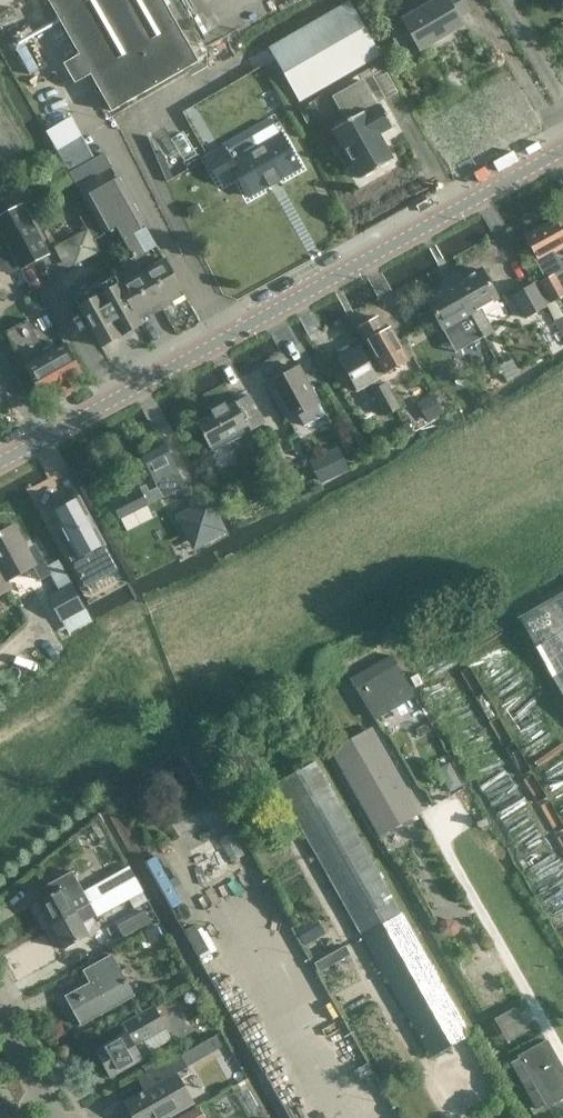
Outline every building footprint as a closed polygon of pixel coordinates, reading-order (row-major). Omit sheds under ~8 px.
[(111,111),(199,62),(163,0),(48,0),(111,111)] [(462,24),(458,17),(470,10),(464,0),(442,0),(388,30),(399,49),(414,40),(419,49),(433,40),(434,42),(449,34),(448,32),(462,24)] [(299,102),(380,55),(349,1),(268,48),(299,102)] [(378,95),(397,89),(389,67),(370,74),(378,95)] [(358,178),(359,180),(392,161),(391,159),(391,160),(376,134),(389,127),(391,126),(379,105),(377,106),(375,108),(360,81),(359,82),(337,95),(337,94),(335,95),(348,117),(333,125),(335,128),(331,130),(331,131),(332,131),(342,149),(335,152),(345,169),(351,165),(358,178)] [(308,103),(297,109),(307,125),(318,119),(308,103)] [(224,145),(205,156),(221,185),(237,176),(248,197),(299,167),(279,131),(231,158),(224,145)] [(104,152),(70,172),(78,186),(113,167),(104,152)] [(185,295),(165,259),(153,266),(142,246),(149,242),(154,239),(144,222),(141,224),(137,216),(140,214),(119,177),(83,197),(91,212),(104,233),(104,234),(117,227),(134,257),(160,304),(170,298),(172,302),(184,296),(185,295)] [(48,253),(23,205),(0,217),(0,230),(20,268),(48,253)] [(104,233),(91,212),(81,218),(85,229),(60,243),(74,266),(100,252),(94,240),(104,233)] [(555,219),(524,237),(547,277),(535,283),(547,305),(562,296),(562,267),(556,253),(562,249),(562,231),(562,232),(555,219)] [(160,304),(134,257),(123,264),(131,278),(120,285),(115,288),(122,302),(128,299),(140,321),(152,314),(149,310),(160,304)] [(493,332),(480,309),(498,299),(481,269),(453,284),(483,337),(493,332)] [(122,302),(115,288),(120,285),(115,277),(114,278),(99,286),(95,279),(86,284),(90,291),(76,300),(102,347),(142,324),(140,321),(128,299),(122,302)] [(533,283),(513,294),(526,318),(546,307),(533,283)] [(483,337),(453,284),(441,292),(440,290),(432,295),(433,297),(427,300),(452,345),(470,335),(474,342),(483,337)] [(547,307),(556,322),(562,318),(562,317),(555,302),(547,307)] [(358,326),(376,359),(384,373),(407,360),(389,327),(383,330),(376,316),(358,326)] [(24,354),(43,344),(30,318),(11,327),(24,354)] [(65,343),(25,365),(45,401),(85,379),(65,343)] [(338,360),(357,392),(369,385),(372,390),(370,392),(384,417),(401,409),(388,385),(383,387),(361,347),(338,360)] [(319,402),(300,367),(268,384),(288,420),(298,414),(304,426),(324,414),(318,403),(319,402)] [(434,392),(423,398),(430,410),(441,404),(434,392)] [(228,406),(226,403),(211,411),(213,415),(197,424),(213,452),(265,423),(249,395),(228,406)] [(408,423),(399,428),(404,439),(414,434),(408,423)] [(163,498),(186,486),(162,441),(140,454),(163,498)] [(345,469),(337,453),(314,464),(322,480),(345,469)] [(119,513),(149,509),(146,489),(116,493),(119,513)] [(207,499),(184,512),(201,545),(224,532),(207,499)] [(116,570),(78,500),(53,514),(91,584),(116,570)] [(0,532),(0,572),(5,581),(31,566),(40,580),(50,574),(58,589),(48,596),(62,620),(85,608),(58,560),(47,566),(36,545),(28,550),(14,524),(0,532)] [(0,572),(0,594),(9,589),(5,581),(0,572)] [(518,617),(562,697),(562,592),(518,617)] [(375,720),(415,696),(391,657),(351,681),(375,720)] [(379,836),(420,813),(371,728),(330,750),(354,791),(348,794),(357,810),(362,807),(379,836)] [(429,1056),(469,1033),(315,761),(275,783),(429,1056)] [(37,901),(50,926),(136,879),(129,866),(82,891),(83,893),(71,900),(63,886),(37,901)] [(136,879),(50,926),(64,950),(90,935),(84,924),(96,917),(97,917),(129,900),(134,908),(148,900),(136,879)] [(156,926),(145,933),(151,944),(163,937),(156,926)] [(82,1026),(134,996),(111,954),(83,970),(89,982),(64,997),(82,1026)] [(163,1001),(120,1024),(126,1034),(96,1052),(110,1075),(142,1057),(135,1046),(167,1028),(161,1017),(170,1012),(163,1001)] [(510,1038),(531,1026),(519,1003),(498,1015),(510,1038)] [(518,1056),(553,1117),(562,1117),(562,1068),(547,1040),(518,1056)] [(193,1047),(182,1053),(190,1067),(201,1060),(193,1047)] [(136,1078),(144,1091),(125,1102),(134,1117),(163,1117),(167,1115),(169,1117),(194,1102),(185,1086),(196,1080),(180,1052),(136,1078)] [(154,1054),(140,1062),(144,1071),(159,1062),(154,1054)] [(198,1106),(179,1117),(205,1117),(198,1106)]
